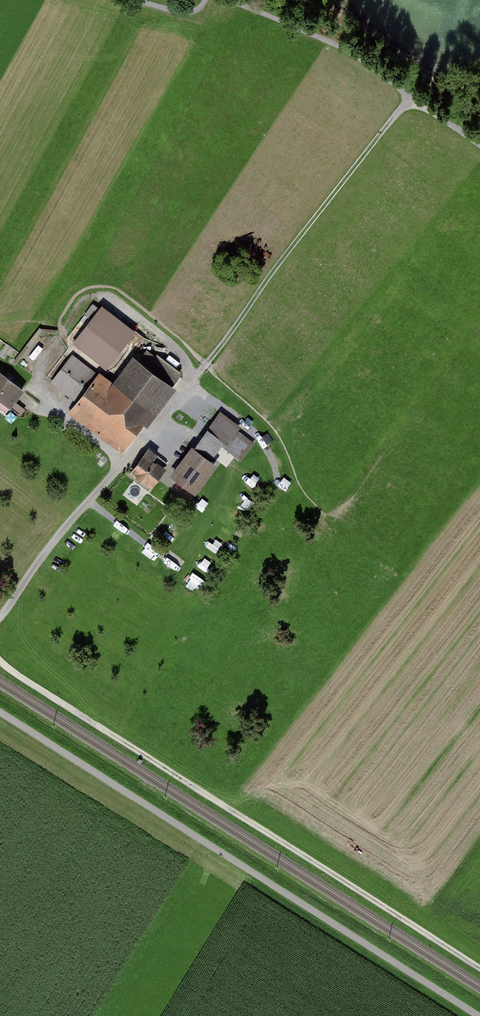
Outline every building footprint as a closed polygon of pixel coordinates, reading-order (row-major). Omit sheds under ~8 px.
[(101,303),(71,341),(105,368),(135,329),(101,303)] [(97,372),(73,353),(50,382),(75,401),(97,372)] [(148,425),(175,385),(134,354),(112,380),(99,369),(97,372),(75,401),(68,410),(122,452),(143,422),(148,425)] [(0,368),(0,398),(8,404),(22,385),(0,368)] [(241,429),(219,415),(199,445),(221,460),(241,429)] [(196,446),(174,474),(196,491),(218,463),(196,446)] [(151,448),(132,472),(151,487),(170,463),(151,448)] [(163,559),(177,568),(184,556),(169,548),(163,559)]
